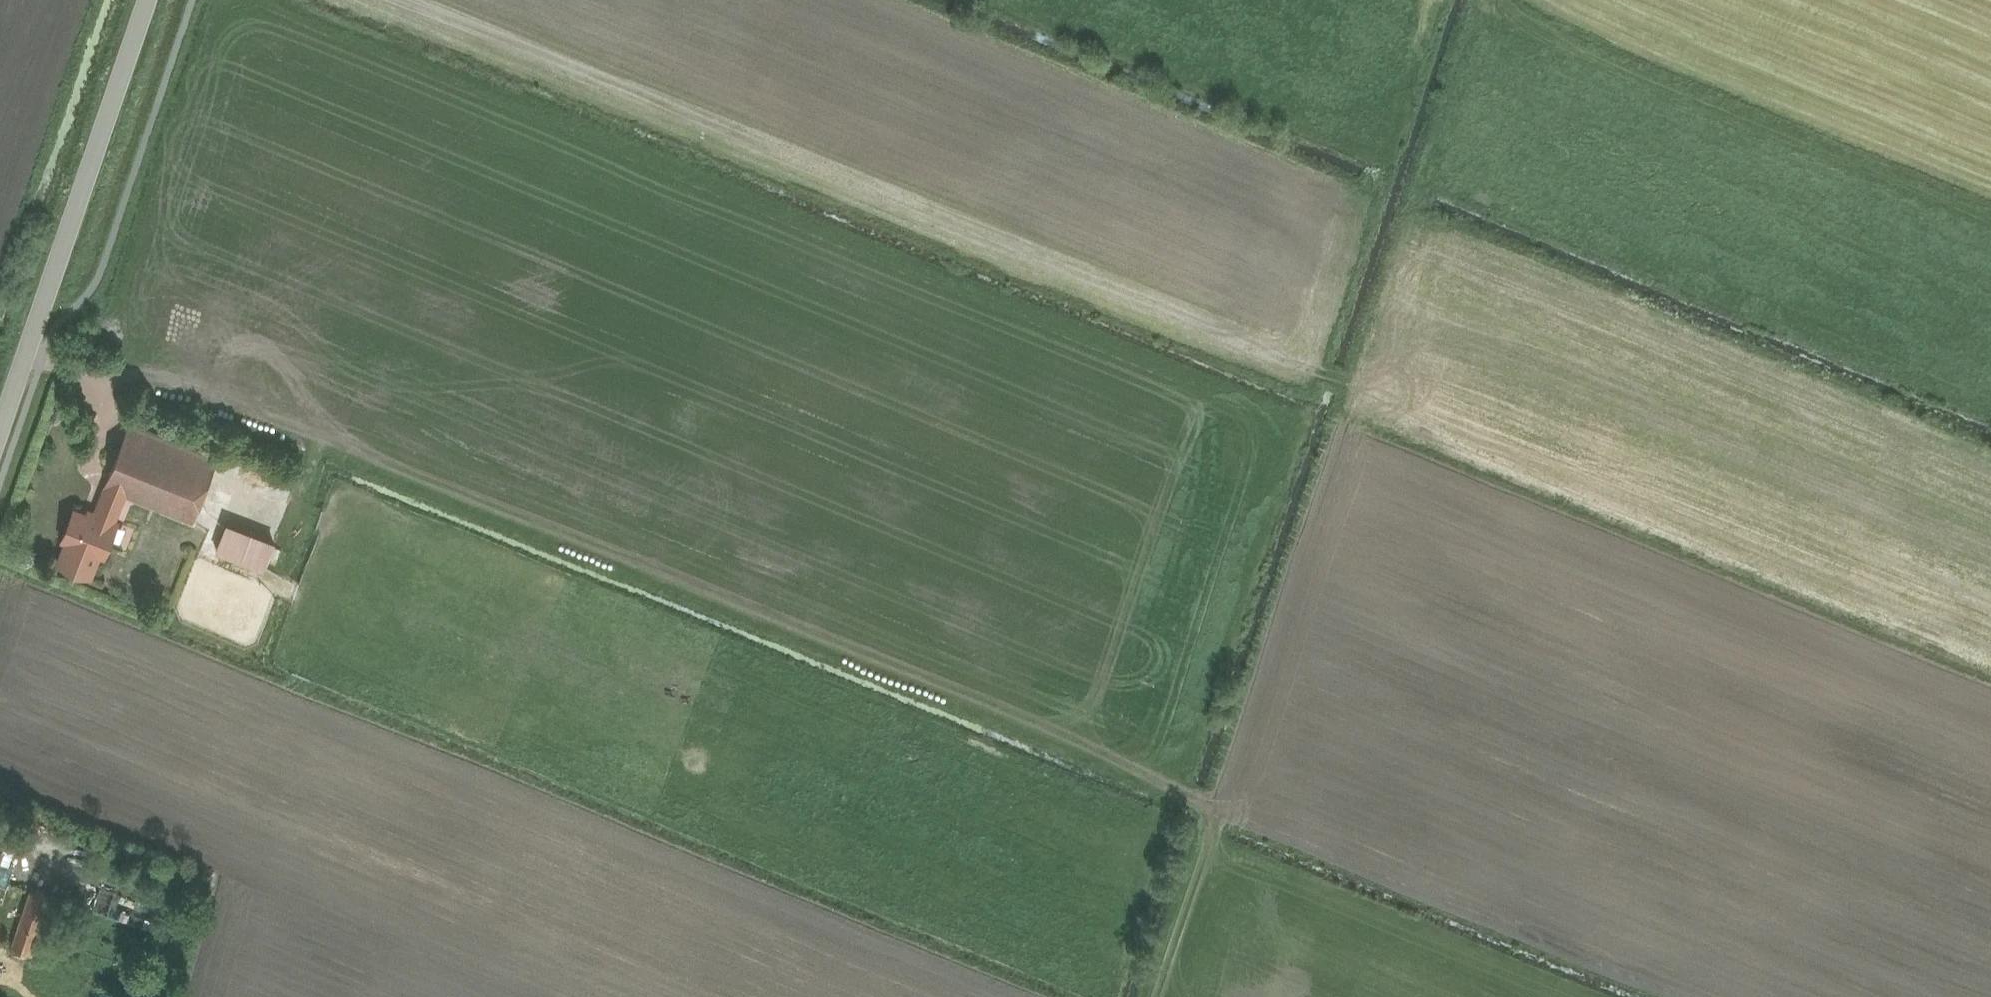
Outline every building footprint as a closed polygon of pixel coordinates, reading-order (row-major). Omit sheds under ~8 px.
[(207,464),(117,428),(78,524),(73,522),(53,571),(89,586),(123,502),(182,526),(207,464)] [(233,519),(222,548),(272,568),(283,538),(233,519)] [(30,892),(9,949),(30,957),(40,931),(54,936),(65,906),(30,892)]
